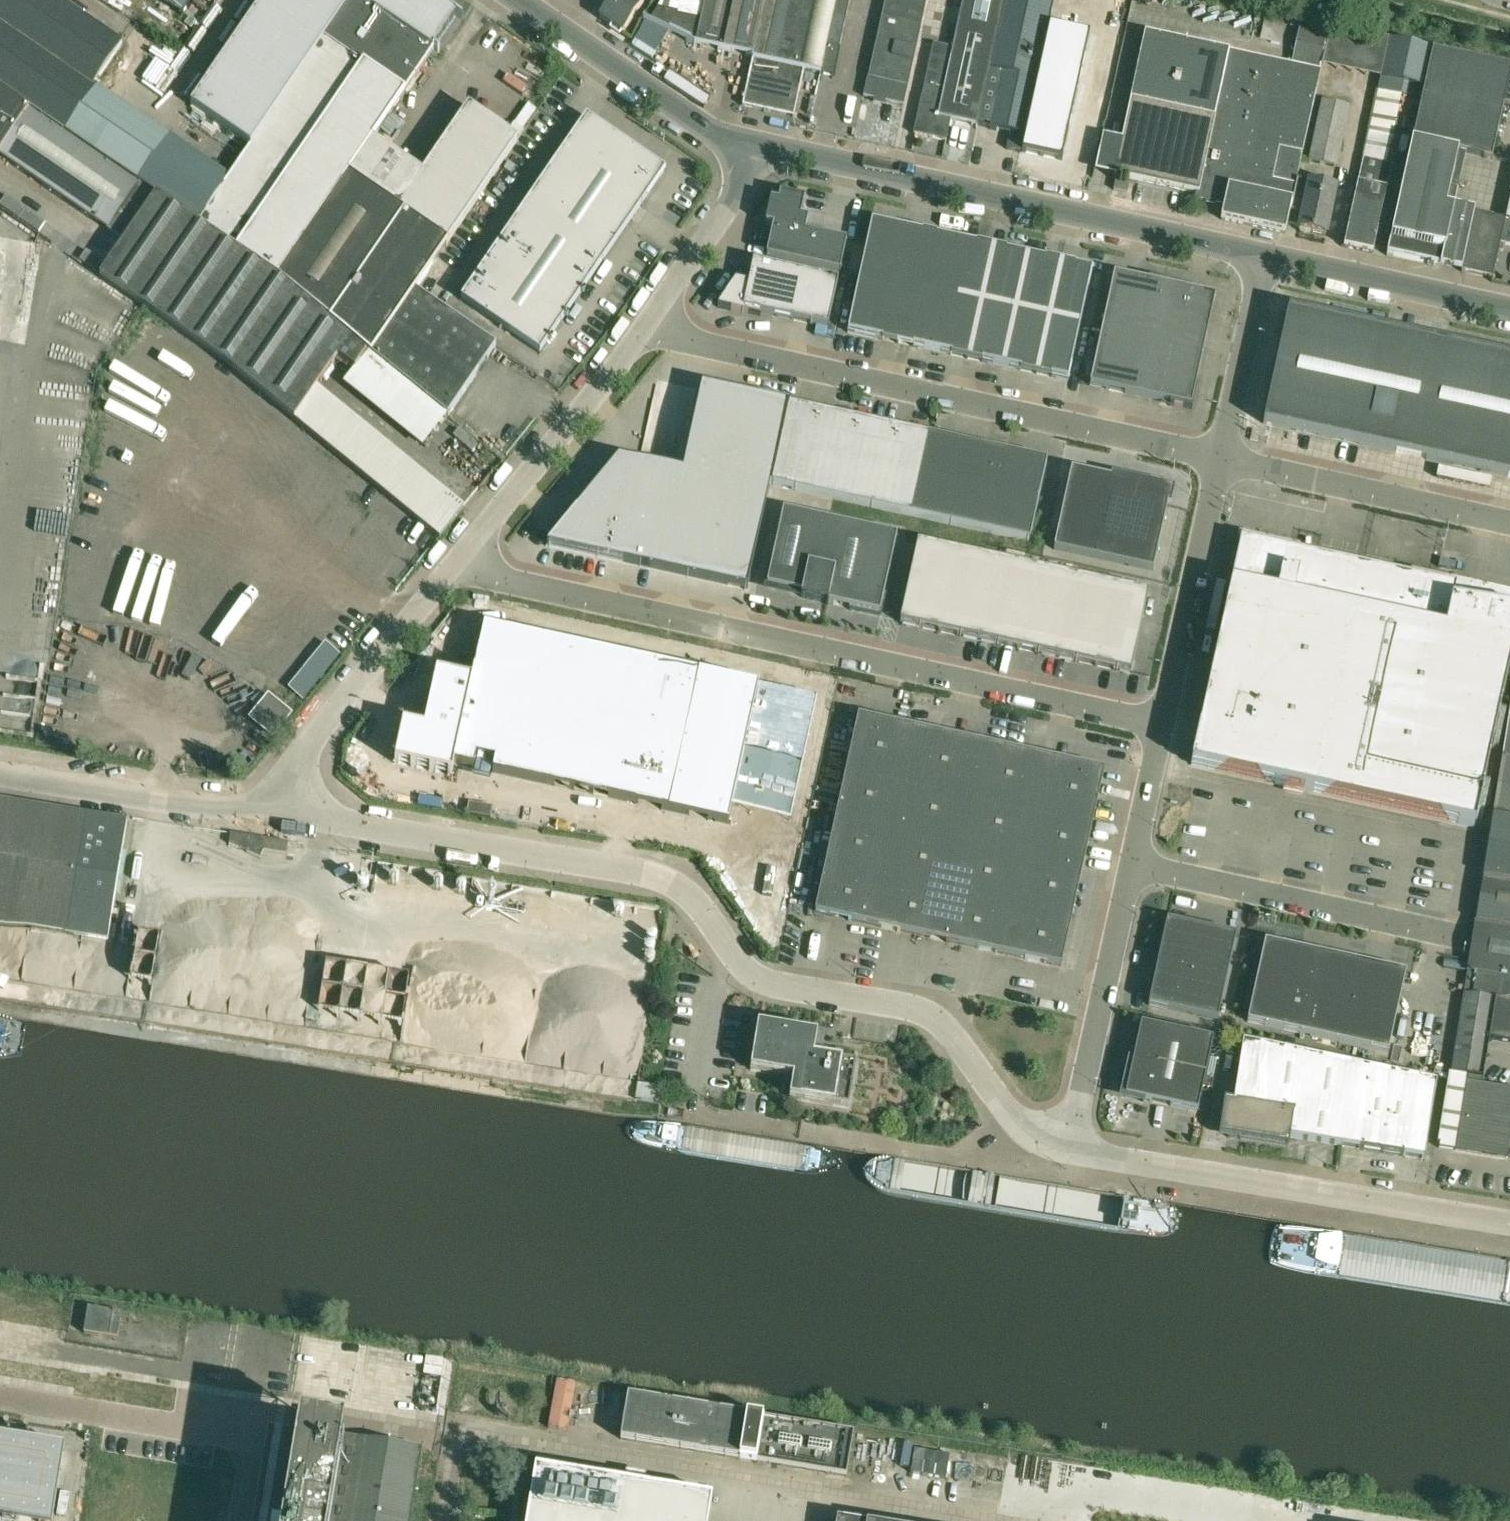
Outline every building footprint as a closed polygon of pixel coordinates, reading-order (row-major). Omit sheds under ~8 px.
[(93,86),(123,43),(61,0),(3,0),(0,5),(0,87),(63,131),(93,86)] [(179,42),(192,22),(180,14),(189,0),(117,0),(179,42)] [(250,146),(272,115),(351,0),(262,0),(191,105),(250,146)] [(436,0),(351,0),(272,115),(250,146),(228,179),(229,179),(198,223),(278,277),(349,174),(348,174),(433,51),(432,50),(457,14),(436,0)] [(600,18),(623,33),(644,2),(641,0),(612,0),(600,18)] [(927,0),(886,0),(869,77),(868,77),(863,97),(904,106),(927,0)] [(1004,0),(965,0),(954,50),(933,45),(914,134),(946,141),(951,120),(977,126),(977,125),(1000,22),(1004,0)] [(1048,25),(1054,0),(1004,0),(1000,22),(977,125),(990,127),(990,129),(1010,133),(1007,149),(1021,152),(1024,136),(1037,139),(1049,81),(1037,79),(1048,25)] [(1303,153),(1323,62),(1331,27),(1301,21),(1292,64),(1145,32),(1114,176),(1198,194),(1197,198),(1224,204),(1221,220),(1285,234),(1290,211),(1297,180),(1303,153)] [(1049,81),(1037,139),(1024,136),(1021,152),(1061,161),(1089,34),(1048,25),(1037,79),(1049,81)] [(1382,75),(1389,39),(1331,26),(1331,27),(1323,62),(1382,75)] [(1392,165),(1388,164),(1406,83),(1414,44),(1389,39),(1382,75),(1363,159),(1355,197),(1359,197),(1350,234),(1347,234),(1344,247),(1373,253),(1392,165)] [(1435,266),(1442,261),(1454,209),(1446,207),(1458,152),(1492,159),(1503,105),(1509,107),(1509,66),(1433,49),(1400,197),(1396,217),(1387,256),(1435,266)] [(106,95),(93,86),(63,131),(76,140),(106,95)] [(351,338),(278,277),(198,223),(139,182),(113,165),(76,140),(63,131),(0,87),(0,156),(125,241),(100,277),(220,359),(294,420),(338,356),(355,368),(369,352),(351,338)] [(113,165),(144,121),(106,95),(76,140),(113,165)] [(1322,101),(1310,161),(1337,167),(1350,107),(1322,101)] [(469,108),(399,209),(448,242),(518,141),(469,108)] [(540,354),(665,171),(586,117),(461,300),(540,354)] [(139,182),(169,138),(144,121),(113,165),(139,182)] [(229,179),(228,179),(169,138),(139,182),(198,223),(229,179)] [(448,242),(399,209),(349,174),(278,277),(351,338),(369,352),(371,354),(415,291),(416,291),(448,243),(448,242)] [(1130,183),(1116,180),(1114,190),(1128,193),(1130,183)] [(1290,211),(1303,214),(1300,229),(1326,234),(1336,188),(1310,182),(1310,183),(1297,180),(1290,211)] [(800,218),(804,199),(780,194),(778,202),(770,200),(765,225),(773,226),(766,257),(840,273),(846,241),(805,233),(808,219),(800,218)] [(1492,279),(1500,243),(1505,220),(1474,213),(1462,272),(1492,279)] [(1508,221),(1505,220),(1500,243),(1509,245),(1509,221),(1508,221)] [(872,222),(847,333),(1068,381),(1092,270),(872,222)] [(753,262),(750,278),(748,284),(735,282),(725,297),(718,308),(731,311),(761,317),(762,314),(828,328),(838,281),(753,262)] [(1114,275),(1089,386),(1170,404),(1169,406),(1192,411),(1197,387),(1195,387),(1215,297),(1180,289),(1181,286),(1150,280),(1149,282),(1114,275)] [(451,412),(496,346),(416,291),(415,291),(371,354),(451,412)] [(1288,310),(1263,424),(1509,478),(1509,359),(1288,310)] [(788,404),(701,385),(682,472),(618,458),(546,546),(747,590),(788,404)] [(872,508),(890,428),(870,423),(831,414),(831,415),(811,410),(793,490),(872,508)] [(911,516),(929,436),(910,431),(910,432),(890,428),(872,508),(911,516)] [(951,525),(968,445),(948,440),(929,436),(911,516),(951,525)] [(990,533),(1008,453),(988,448),(988,449),(968,445),(951,525),(990,533)] [(1008,453),(990,533),(1030,542),(1047,462),(1026,457),(1008,453)] [(1071,470),(1054,550),(1153,571),(1170,492),(1071,470)] [(884,593),(897,535),(783,511),(767,586),(802,594),(801,598),(826,603),(826,605),(827,605),(828,606),(829,604),(850,608),(849,610),(852,611),(852,610),(881,616),(885,596),(886,596),(887,594),(884,593)] [(1451,585),(1241,539),(1191,766),(1474,828),(1509,664),(1509,592),(1452,579),(1451,585)] [(957,552),(918,543),(900,624),(939,632),(957,552)] [(939,632),(978,641),(996,561),(957,552),(939,632)] [(978,641),(1018,649),(1035,569),(996,561),(978,641)] [(1018,649),(1057,658),(1074,578),(1035,569),(1018,649)] [(1057,658),(1096,666),(1113,586),(1074,578),(1057,658)] [(1096,666),(1130,674),(1148,594),(1113,586),(1096,666)] [(402,724),(394,764),(452,777),(455,765),(475,770),(478,758),(494,761),(492,773),(729,825),(759,686),(484,626),(472,680),(435,672),(423,729),(402,724)] [(1502,757),(1509,759),(1509,708),(1502,757)] [(858,716),(824,873),(815,913),(1061,967),(1082,873),(1104,770),(858,716)] [(1502,757),(1493,811),(1509,814),(1509,759),(1502,757)] [(0,801),(0,923),(108,940),(127,822),(0,801)] [(1493,811),(1483,876),(1509,881),(1509,814),(1493,811)] [(287,855),(289,843),(231,834),(231,835),(229,844),(260,859),(264,852),(287,855)] [(1483,876),(1464,994),(1509,1002),(1509,881),(1483,876)] [(1153,985),(1148,1005),(1218,1021),(1236,936),(1167,921),(1155,975),(1152,974),(1149,984),(1153,985)] [(1299,950),(1265,942),(1247,1022),(1388,1053),(1406,973),(1319,954),(1319,953),(1299,948),(1299,950)] [(1464,994),(1451,1073),(1449,1073),(1438,1143),(1440,1143),(1439,1148),(1507,1159),(1509,1137),(1509,1090),(1493,1087),(1493,1086),(1482,1084),(1489,1039),(1509,1043),(1509,1002),(1464,994)] [(1213,1040),(1141,1024),(1125,1096),(1197,1112),(1213,1040)] [(758,1025),(750,1070),(793,1077),(789,1099),(849,1109),(856,1064),(814,1056),(815,1046),(801,1044),(803,1033),(758,1025)] [(1253,1105),(1224,1100),(1218,1136),(1288,1147),(1290,1138),(1361,1149),(1360,1150),(1403,1156),(1424,1159),(1436,1083),(1243,1042),(1239,1063),(1259,1067),(1253,1105)] [(89,1308),(85,1334),(118,1339),(122,1313),(89,1308)] [(443,1358),(426,1355),(423,1372),(440,1375),(443,1358)] [(629,1397),(622,1440),(847,1477),(854,1434),(629,1397)] [(284,1520),(409,1520),(420,1452),(299,1432),(284,1520)] [(910,1473),(946,1479),(950,1456),(915,1449),(910,1473)] [(708,1499),(539,1471),(531,1520),(705,1520),(708,1499)]
